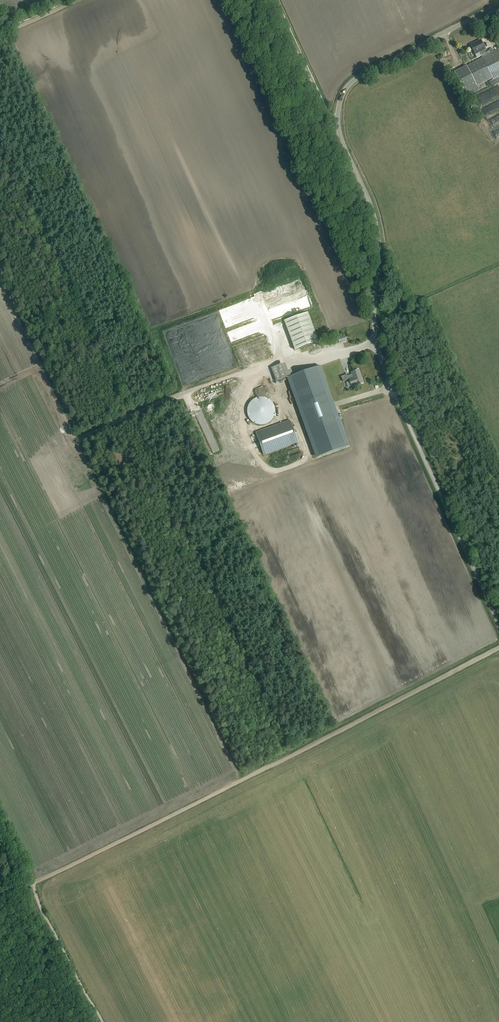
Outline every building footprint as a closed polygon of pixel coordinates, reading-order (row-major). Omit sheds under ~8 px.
[(455,72),(465,92),(477,86),(493,78),(493,79),(498,76),(498,51),(494,53),(492,49),(489,50),(490,52),(485,54),(484,52),(486,51),(482,44),(481,41),(471,46),(472,48),(475,56),(480,53),(482,58),(455,72)] [(308,313),(284,321),(294,350),(318,341),(308,313)] [(317,335),(323,334),(320,322),(315,323),(317,335)] [(233,343),(242,340),(238,330),(229,333),(233,343)] [(345,336),(337,338),(339,344),(347,341),(345,336)] [(284,363),(271,368),(275,382),(289,377),(284,363)] [(320,366),(287,378),(316,458),(349,446),(320,366)] [(346,375),(341,377),(343,382),(349,380),(351,387),(355,385),(356,386),(362,383),(358,370),(351,373),(352,375),(347,377),(346,375)] [(269,400),(265,398),(260,397),(256,398),(252,400),(249,404),(247,408),(247,413),(248,417),(251,421),(254,424),(259,425),(263,425),(268,423),(271,420),(274,416),(275,412),(274,407),(272,403),(269,400)] [(290,420),(255,432),(264,455),(298,443),(290,420)]
